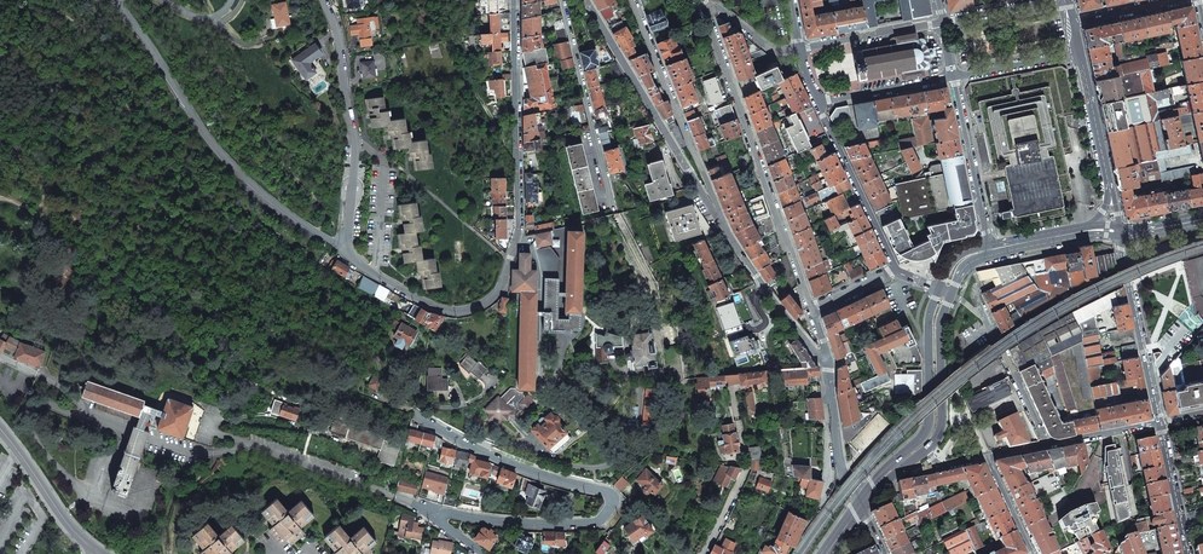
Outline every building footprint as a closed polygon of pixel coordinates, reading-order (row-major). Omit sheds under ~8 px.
[(485,15),(489,14),(499,14),(499,12),(498,11),(505,11),(505,0),(481,0),(481,6),(485,6),(485,15)] [(593,1),(599,11),(609,7),(616,4),(613,0),(592,0),(593,1)] [(800,8),(811,6),(816,5),(821,4),(820,0),(799,0),(800,8)] [(863,6),(867,27),(876,25),(872,4),(874,1),(877,0),(861,0),(863,6)] [(902,20),(912,19),(908,0),(898,0),(902,20)] [(912,19),(916,18),(931,15),(928,0),(908,0),(912,19)] [(949,12),(973,7),(971,0),(947,0),(949,12)] [(1079,12),(1091,9),(1101,7),(1100,0),(1076,0),(1079,12)] [(539,1),(522,5),(522,15),(522,19),(539,15),(539,3),(539,1)] [(275,18),(277,26),(278,26),(282,25),(283,30),(290,28),(290,23),(289,23),(285,2),(272,5),(275,18)] [(811,6),(800,8),(806,38),(807,38),(836,33),(832,12),(813,15),(811,6)] [(863,6),(832,12),(836,33),(867,27),(863,6)] [(1165,12),(1168,25),(1174,24),(1175,21),(1176,21),(1178,27),(1195,23),(1191,7),(1190,6),(1171,10),(1165,12)] [(609,7),(599,11),(605,20),(613,16),(609,7)] [(656,12),(646,16),(652,30),(658,28),(659,30),(665,28),(664,26),(667,25),(663,16),(662,16),(659,10),(656,11),(656,12)] [(500,33),(499,19),(508,19),(508,12),(499,14),(489,14),(490,34),(500,33)] [(1141,17),(1145,36),(1169,31),(1168,25),(1165,12),(1151,15),(1141,17)] [(539,15),(522,19),(522,29),(522,38),(539,34),(540,34),(539,15)] [(359,34),(361,46),(372,45),(371,38),(376,37),(374,17),(357,19),(358,25),(350,26),(351,35),(359,34)] [(720,17),(716,19),(718,27),(720,32),(722,38),(736,33),(735,29),(732,28),(730,29),(728,23),(720,17)] [(1117,22),(1121,41),(1145,36),(1141,17),(1127,20),(1117,22)] [(562,19),(552,22),(554,31),(565,28),(562,19)] [(619,22),(608,26),(613,33),(625,27),(622,21),(619,22)] [(1083,30),(1087,48),(1106,44),(1105,41),(1104,36),(1106,36),(1106,37),(1109,36),(1109,35),(1112,34),(1114,43),(1121,42),(1121,41),(1117,22),(1099,26),(1083,29),(1083,30)] [(1175,27),(1183,60),(1202,56),(1198,39),(1195,23),(1178,27),(1175,27)] [(616,39),(620,45),(629,41),(633,38),(630,33),(629,33),(625,27),(613,33),(616,39)] [(565,28),(554,31),(558,44),(568,41),(565,28)] [(736,33),(722,38),(725,45),(728,53),(745,47),(740,34),(738,32),(736,33)] [(500,33),(490,34),(480,35),(480,44),(491,43),(492,52),(500,51),(504,51),(504,48),(500,48),(500,41),(500,35),(500,33)] [(500,41),(508,41),(508,33),(500,33),(500,35),(500,41)] [(858,82),(902,73),(903,80),(924,76),(923,69),(924,69),(926,69),(927,69),(928,68),(929,66),(929,65),(929,64),(928,63),(929,56),(930,57),(931,57),(933,56),(934,55),(934,54),(934,53),(934,51),(934,50),(933,49),(931,49),(930,49),(928,49),(928,50),(924,45),(925,44),(925,42),(924,41),(923,39),(922,39),(920,39),(918,40),(917,40),(917,41),(916,33),(895,37),(896,44),(889,45),(852,52),(853,53),(858,80),(858,82)] [(539,34),(522,38),(522,50),(522,53),(523,52),(542,48),(543,47),(539,34)] [(672,39),(657,45),(660,53),(664,61),(680,55),(681,55),(677,47),(676,47),(672,39)] [(558,44),(551,45),(554,58),(560,57),(571,55),(568,41),(558,44)] [(632,47),(630,43),(629,41),(620,45),(623,51),(626,56),(634,52),(632,47)] [(1114,43),(1117,59),(1125,57),(1123,52),(1121,42),(1114,43)] [(1154,46),(1155,50),(1172,47),(1171,42),(1154,46)] [(292,60),(306,80),(316,72),(309,63),(322,54),(315,43),(292,60)] [(1090,63),(1109,59),(1106,46),(1106,45),(1106,44),(1087,48),(1088,52),(1090,63)] [(1125,57),(1126,63),(1146,58),(1145,55),(1156,53),(1155,50),(1154,46),(1147,47),(1123,52),(1125,57)] [(745,47),(728,53),(733,67),(750,61),(745,47)] [(542,48),(523,52),(526,67),(544,63),(542,51),(542,48)] [(579,53),(584,71),(594,68),(599,67),(599,66),(595,49),(579,53)] [(761,50),(754,53),(756,58),(756,59),(768,56),(761,50)] [(501,66),(500,51),(492,52),(488,52),(488,57),(492,57),(492,61),(488,61),(489,66),(501,66)] [(648,52),(644,54),(654,70),(655,70),(648,52)] [(1156,54),(1159,65),(1168,64),(1166,52),(1156,54)] [(1146,58),(1148,68),(1159,65),(1156,54),(1156,53),(1145,55),(1146,58)] [(637,57),(629,60),(633,68),(638,76),(654,70),(644,54),(636,57),(637,57)] [(560,57),(562,69),(568,67),(574,66),(571,55),(560,57)] [(680,55),(664,61),(666,66),(681,60),(680,55)] [(137,63),(145,72),(153,65),(145,56),(137,63)] [(1187,84),(1202,81),(1202,60),(1202,56),(1183,60),(1181,61),(1184,70),(1182,71),(1182,72),(1184,72),(1184,74),(1183,75),(1183,76),(1185,76),(1187,84)] [(681,60),(666,66),(670,77),(674,88),(689,82),(693,80),(685,58),(681,60)] [(1118,65),(1121,74),(1123,73),(1139,70),(1148,68),(1146,58),(1126,63),(1118,65)] [(1109,59),(1090,63),(1092,71),(1111,66),(1109,59)] [(360,62),(363,78),(376,77),(373,61),(360,62)] [(750,61),(733,67),(735,74),(738,81),(745,78),(745,79),(755,75),(754,72),(750,61)] [(614,63),(607,65),(616,80),(625,77),(616,62),(614,63)] [(525,67),(524,67),(531,98),(527,99),(529,107),(530,109),(533,108),(533,106),(538,105),(539,110),(554,106),(551,94),(552,94),(550,86),(546,71),(547,71),(545,63),(544,63),(526,67),(525,67)] [(776,63),(768,66),(769,69),(776,66),(782,80),(785,79),(777,63),(776,63)] [(1111,66),(1092,71),(1093,78),(1094,80),(1095,79),(1115,75),(1119,74),(1121,74),(1118,65),(1111,66)] [(760,73),(753,76),(760,90),(772,84),(778,82),(782,80),(776,66),(769,69),(760,73)] [(965,89),(975,135),(979,134),(985,133),(979,102),(1047,87),(1053,117),(1064,116),(1077,113),(1067,70),(1061,66),(970,83),(965,89)] [(594,68),(584,71),(588,88),(599,85),(594,68)] [(1144,93),(1145,93),(1153,92),(1152,86),(1148,68),(1139,70),(1141,79),(1142,84),(1144,93)] [(1119,74),(1124,98),(1144,93),(1142,84),(1141,79),(1139,70),(1123,73),(1121,74),(1119,74)] [(782,80),(778,82),(780,86),(785,97),(803,89),(796,74),(785,79),(782,80)] [(1124,98),(1119,74),(1115,75),(1095,79),(1098,91),(1100,103),(1119,99),(1120,99),(1121,99),(1124,98)] [(715,78),(704,81),(712,104),(723,101),(719,89),(715,78)] [(495,80),(496,97),(499,97),(504,97),(502,80),(495,80)] [(1189,101),(1191,113),(1202,110),(1202,81),(1187,84),(1185,85),(1189,101)] [(689,82),(674,88),(675,91),(681,107),(697,101),(689,82)] [(599,85),(588,88),(591,99),(594,111),(605,107),(604,103),(599,85)] [(1009,189),(1016,223),(1018,224),(1062,214),(1063,212),(1062,205),(1059,191),(1069,189),(1066,177),(1059,178),(1054,156),(1061,155),(1053,117),(1047,87),(979,102),(985,133),(992,163),(1009,159),(1010,165),(1015,187),(1010,188),(1009,189)] [(656,88),(648,91),(652,98),(656,105),(662,102),(656,88)] [(944,109),(946,117),(947,124),(954,123),(947,90),(944,88),(942,88),(940,89),(944,109)] [(1173,116),(1172,110),(1172,109),(1156,112),(1153,99),(1169,96),(1167,88),(1163,89),(1153,92),(1145,93),(1151,121),(1159,120),(1173,116)] [(803,89),(785,97),(788,103),(789,106),(793,114),(795,113),(811,105),(803,89)] [(928,91),(923,92),(927,112),(944,109),(940,89),(937,89),(928,91)] [(759,91),(744,97),(746,106),(749,114),(765,107),(759,91)] [(906,95),(910,115),(920,113),(927,112),(923,92),(915,93),(906,95)] [(777,93),(771,96),(774,103),(778,101),(780,100),(777,93)] [(1122,108),(1123,112),(1122,112),(1125,127),(1147,122),(1151,121),(1145,93),(1144,93),(1124,98),(1121,99),(1120,99),(1119,99),(1121,108),(1122,108)] [(904,95),(889,98),(893,118),(910,115),(906,95),(904,95)] [(1172,109),(1172,108),(1169,96),(1153,99),(1156,112),(1172,109)] [(413,156),(415,170),(430,168),(429,164),(432,163),(430,153),(425,154),(423,140),(408,142),(407,137),(410,136),(409,132),(404,132),(402,118),(387,120),(385,111),(383,111),(381,97),(365,99),(367,114),(370,113),(372,128),(387,125),(389,135),(391,135),(393,149),(409,147),(410,157),(413,156)] [(887,98),(873,101),(876,121),(893,118),(889,98),(887,98)] [(527,99),(523,100),(523,116),(531,114),(529,107),(527,99)] [(1102,117),(1105,131),(1122,128),(1125,127),(1122,112),(1123,112),(1122,108),(1121,108),(1119,99),(1100,103),(1099,103),(1102,117)] [(662,102),(656,105),(660,112),(665,120),(672,115),(666,100),(662,102)] [(873,101),(853,105),(857,130),(877,126),(876,121),(873,101)] [(1177,109),(1176,109),(1173,110),(1172,110),(1173,116),(1177,116),(1191,113),(1189,101),(1183,103),(1183,105),(1177,107),(1177,109)] [(583,104),(574,106),(575,113),(584,111),(583,104)] [(730,105),(718,109),(722,122),(735,118),(733,111),(730,105)] [(782,111),(777,114),(779,120),(780,120),(786,117),(789,115),(793,114),(789,106),(782,111)] [(847,106),(836,108),(829,117),(832,122),(850,119),(847,106)] [(605,107),(594,111),(594,114),(596,119),(602,117),(607,115),(605,107)] [(765,107),(749,114),(752,123),(755,131),(771,124),(769,118),(770,117),(768,112),(767,113),(765,107)] [(1198,142),(1202,141),(1202,110),(1191,113),(1193,121),(1197,140),(1198,142)] [(692,111),(685,114),(687,121),(694,118),(692,111)] [(919,118),(924,145),(935,143),(957,139),(956,132),(954,123),(947,124),(946,117),(929,121),(927,112),(920,113),(921,117),(919,118)] [(793,114),(789,115),(793,124),(790,126),(785,128),(797,153),(800,151),(810,146),(795,113),(793,114)] [(1177,116),(1179,125),(1193,121),(1191,113),(1177,116)] [(531,114),(523,116),(523,129),(523,142),(539,140),(534,116),(534,114),(531,114)] [(672,115),(665,120),(667,124),(674,120),(672,115)] [(694,118),(687,121),(692,133),(693,136),(703,133),(704,132),(698,116),(694,118)] [(1053,117),(1061,155),(1071,153),(1072,151),(1064,116),(1053,117)] [(1163,140),(1165,149),(1183,145),(1179,125),(1177,116),(1173,116),(1159,120),(1161,128),(1165,127),(1166,133),(1168,139),(1163,140)] [(911,119),(914,138),(916,147),(924,145),(919,118),(911,119)] [(735,119),(720,125),(725,141),(741,135),(735,119)] [(787,119),(783,121),(784,123),(781,124),(782,127),(780,128),(792,155),(793,154),(797,153),(785,128),(790,126),(787,119)] [(670,129),(676,126),(674,120),(667,124),(670,129)] [(779,120),(771,124),(773,129),(780,126),(778,123),(781,121),(780,120),(779,120)] [(1147,122),(1153,151),(1165,149),(1163,140),(1161,128),(1159,120),(1151,121),(1147,122)] [(1122,128),(1130,164),(1132,164),(1136,163),(1155,159),(1153,151),(1147,122),(1125,127),(1122,128)] [(649,124),(633,128),(636,137),(637,137),(639,145),(653,141),(649,124)] [(771,124),(755,131),(761,146),(777,139),(773,129),(771,124)] [(676,138),(681,147),(684,146),(676,126),(670,129),(676,138)] [(1111,158),(1113,168),(1130,164),(1122,128),(1105,131),(1107,140),(1109,148),(1111,158)] [(589,130),(579,132),(581,143),(590,176),(600,173),(589,130)] [(607,131),(599,133),(604,152),(612,149),(607,131)] [(703,133),(693,136),(698,147),(699,151),(714,145),(712,137),(706,139),(703,133)] [(914,138),(898,141),(899,150),(900,150),(911,147),(916,147),(914,138)] [(777,139),(761,146),(768,166),(784,158),(785,158),(777,139)] [(957,139),(935,143),(939,160),(939,159),(960,154),(959,146),(957,139)] [(539,140),(523,142),(524,151),(535,149),(535,150),(541,149),(540,143),(539,140)] [(581,143),(565,147),(582,214),(598,210),(590,176),(581,143)] [(863,143),(844,147),(850,159),(869,156),(863,143)] [(1155,159),(1160,181),(1183,177),(1191,175),(1196,174),(1194,165),(1166,172),(1163,158),(1191,153),(1189,144),(1188,144),(1183,145),(1165,149),(1153,151),(1155,159)] [(821,145),(810,150),(816,161),(827,156),(821,145)] [(612,149),(604,152),(609,173),(612,173),(616,172),(623,170),(617,148),(617,147),(612,149)] [(622,147),(617,148),(623,170),(624,173),(628,172),(622,147)] [(900,150),(911,173),(921,169),(911,147),(900,150)] [(658,148),(649,151),(652,162),(662,160),(658,148)] [(827,156),(816,161),(821,172),(839,164),(834,153),(827,156)] [(742,164),(750,161),(748,154),(739,157),(742,164)] [(903,219),(933,212),(971,204),(970,197),(962,162),(960,154),(939,159),(940,163),(931,166),(929,169),(929,172),(924,173),(923,171),(916,177),(917,179),(895,183),(902,217),(903,219)] [(727,163),(725,155),(715,158),(718,166),(717,167),(721,176),(730,172),(732,172),(728,163),(727,163)] [(1054,156),(1059,178),(1066,177),(1061,155),(1054,156)] [(869,156),(850,159),(862,184),(879,175),(869,156)] [(784,158),(768,166),(770,174),(773,181),(790,173),(784,158)] [(1138,177),(1140,185),(1148,183),(1160,181),(1155,159),(1136,163),(1137,170),(1133,171),(1133,174),(1134,174),(1135,177),(1138,177)] [(652,162),(647,164),(652,182),(644,184),(649,201),(671,195),(672,195),(671,193),(666,176),(662,160),(652,162)] [(536,162),(525,162),(525,171),(536,171),(536,162)] [(839,164),(821,172),(824,179),(828,187),(833,184),(846,179),(839,164)] [(1116,179),(1118,189),(1129,187),(1131,187),(1133,186),(1136,186),(1135,177),(1134,174),(1133,174),(1133,171),(1132,164),(1130,164),(1113,168),(1116,179)] [(1004,166),(1009,189),(1010,188),(1015,187),(1010,165),(1004,166)] [(717,167),(707,171),(709,175),(711,180),(721,176),(717,167)] [(721,176),(711,180),(715,190),(719,199),(738,192),(730,172),(721,176)] [(814,176),(809,178),(812,184),(820,180),(820,181),(821,180),(824,179),(821,172),(816,174),(814,176)] [(531,173),(525,173),(526,203),(533,203),(537,202),(537,182),(536,181),(532,182),(532,174),(531,173)] [(790,173),(773,181),(775,187),(777,192),(794,185),(790,173)] [(1191,175),(1192,185),(1194,187),(1199,186),(1199,183),(1197,174),(1196,174),(1191,175)] [(862,184),(869,198),(885,190),(879,175),(862,184)] [(491,178),(492,192),(505,191),(504,178),(491,178)] [(846,179),(833,184),(838,194),(851,188),(846,179)] [(820,180),(812,184),(815,191),(823,187),(820,182),(820,181),(820,180)] [(1148,183),(1149,189),(1161,187),(1160,181),(1148,183)] [(817,192),(821,201),(838,194),(833,184),(828,187),(817,192)] [(794,185),(777,192),(780,200),(782,208),(800,200),(794,185)] [(1125,220),(1147,215),(1143,195),(1131,197),(1130,192),(1129,187),(1118,189),(1122,207),(1125,220)] [(685,188),(671,193),(672,195),(671,195),(673,201),(688,197),(685,188)] [(1186,190),(1190,207),(1197,206),(1202,205),(1200,190),(1200,188),(1186,190)] [(1059,191),(1062,205),(1071,203),(1072,202),(1069,189),(1059,191)] [(1162,194),(1166,212),(1179,209),(1190,207),(1186,190),(1186,189),(1162,194)] [(813,190),(801,195),(802,199),(803,198),(806,197),(807,197),(814,193),(813,190)] [(885,190),(869,198),(875,211),(892,203),(885,190)] [(492,192),(492,207),(505,206),(505,200),(505,191),(492,192)] [(1143,195),(1147,215),(1166,212),(1162,194),(1162,191),(1143,195)] [(738,192),(719,199),(721,206),(724,213),(743,204),(738,192)] [(806,197),(803,198),(804,200),(805,204),(807,208),(812,205),(811,203),(819,199),(816,192),(814,193),(807,197),(806,197)] [(841,194),(826,201),(833,216),(833,215),(836,214),(849,208),(841,194)] [(762,195),(743,204),(751,223),(769,215),(766,205),(762,195)] [(676,208),(690,204),(688,197),(673,201),(676,208)] [(692,204),(701,233),(703,240),(715,234),(703,215),(690,197),(688,197),(690,204),(692,204)] [(800,200),(782,208),(785,214),(787,219),(804,211),(800,200)] [(421,275),(423,289),(438,287),(438,282),(440,282),(439,272),(436,272),(435,263),(432,263),(432,258),(420,260),(419,255),(421,255),(420,245),(417,246),(416,236),(413,236),(413,232),(420,231),(420,226),(422,226),(420,216),(418,216),(416,207),(414,207),(413,202),(398,205),(400,219),(403,219),(405,233),(398,234),(400,248),(402,248),(404,262),(416,261),(418,275),(421,275)] [(666,212),(675,241),(701,233),(692,204),(690,204),(676,208),(666,212)] [(743,204),(724,213),(729,222),(733,232),(751,223),(743,204)] [(858,204),(850,208),(852,213),(855,219),(864,215),(858,204)] [(933,212),(946,241),(969,236),(969,234),(970,234),(971,233),(972,232),(973,231),(974,230),(974,229),(974,227),(974,225),(976,225),(971,204),(933,212)] [(494,210),(494,219),(495,219),(505,219),(505,217),(505,208),(505,206),(492,207),(492,210),(494,210)] [(505,208),(505,217),(514,217),(514,216),(514,208),(505,208)] [(849,208),(836,214),(839,221),(849,217),(848,214),(852,213),(850,208),(849,208)] [(804,211),(787,219),(788,223),(790,229),(792,234),(809,227),(804,211)] [(1002,220),(1012,218),(1010,211),(1001,213),(1002,220)] [(941,242),(946,241),(933,212),(903,219),(902,217),(882,226),(900,264),(909,260),(915,260),(916,260),(920,260),(924,259),(926,258),(931,255),(934,253),(936,256),(941,242)] [(751,223),(760,239),(767,235),(775,231),(772,223),(769,215),(751,223)] [(833,216),(824,220),(828,229),(829,231),(838,227),(839,226),(833,215),(833,216)] [(851,220),(847,222),(849,227),(854,236),(870,228),(864,215),(855,219),(851,220)] [(506,238),(505,219),(495,219),(495,237),(495,238),(499,238),(499,245),(504,250),(506,250),(507,249),(510,240),(506,238)] [(552,222),(537,226),(535,226),(534,233),(553,230),(553,229),(552,222)] [(839,226),(838,227),(840,231),(849,227),(847,222),(839,226)] [(743,248),(757,241),(760,239),(751,223),(733,232),(738,240),(743,248)] [(809,227),(792,234),(794,240),(796,246),(813,238),(809,227)] [(870,228),(854,236),(857,243),(858,245),(874,237),(870,228)] [(535,239),(537,247),(538,247),(550,244),(551,244),(551,243),(552,243),(552,242),(552,241),(553,230),(534,233),(535,239)] [(568,230),(565,313),(581,313),(583,230),(568,230)] [(775,231),(767,235),(771,248),(779,244),(775,231)] [(874,237),(858,245),(858,246),(863,256),(880,248),(874,237)] [(813,238),(796,246),(800,258),(804,269),(821,261),(813,238)] [(694,244),(703,264),(713,259),(708,250),(703,240),(694,244)] [(757,241),(743,248),(751,259),(763,252),(760,245),(757,241)] [(779,244),(771,248),(776,261),(784,256),(779,244)] [(1096,275),(1092,256),(1090,245),(1078,247),(1079,251),(1083,268),(1085,278),(1096,275)] [(880,248),(863,256),(870,271),(887,263),(880,248)] [(763,252),(751,259),(758,270),(769,265),(771,264),(765,251),(763,252)] [(1067,267),(1068,271),(1083,268),(1079,251),(1064,254),(1067,267)] [(520,310),(519,388),(534,389),(537,266),(535,264),(530,264),(531,253),(524,252),(519,252),(519,269),(513,269),(511,275),(508,291),(516,291),(521,291),(520,310)] [(1044,258),(1047,271),(1067,267),(1064,254),(1044,258)] [(731,257),(740,271),(744,268),(735,255),(733,256),(731,257)] [(713,259),(721,279),(725,277),(720,266),(716,258),(713,259)] [(1022,263),(1030,274),(1047,271),(1044,258),(1022,263)] [(1202,319),(1202,298),(1200,295),(1192,258),(1183,261),(1184,264),(1195,315),(1198,313),(1202,319)] [(709,277),(712,283),(721,279),(713,259),(703,264),(705,269),(702,270),(706,278),(709,277)] [(337,260),(332,269),(344,276),(349,267),(339,262),(337,260)] [(821,261),(804,269),(806,275),(808,280),(825,273),(830,270),(828,264),(822,265),(821,261)] [(849,262),(844,264),(847,272),(851,280),(864,274),(860,266),(852,270),(849,262)] [(991,278),(996,287),(1025,272),(1026,271),(1020,263),(976,271),(979,278),(981,281),(991,278)] [(844,264),(833,269),(836,277),(847,272),(844,264)] [(769,265),(758,270),(763,276),(767,282),(773,278),(776,276),(769,265)] [(1017,311),(1022,318),(1072,289),(1072,286),(1068,271),(1067,267),(1047,271),(1030,274),(1027,275),(1038,290),(1011,302),(1017,311)] [(1068,271),(1072,286),(1086,284),(1085,278),(1083,268),(1068,271)] [(745,281),(751,279),(746,271),(736,277),(740,284),(745,281)] [(982,293),(991,312),(1003,306),(1011,302),(1038,290),(1027,275),(1025,272),(996,287),(982,293)] [(357,286),(361,279),(352,273),(348,281),(357,286)] [(825,273),(808,280),(811,289),(814,297),(831,289),(830,287),(825,273)] [(378,286),(363,277),(357,286),(373,295),(378,286)] [(773,278),(767,282),(770,287),(776,282),(773,278)] [(712,283),(708,285),(710,290),(714,288),(717,295),(720,300),(729,295),(721,279),(712,283)] [(373,295),(383,301),(389,290),(379,284),(378,286),(373,295)] [(775,286),(771,289),(779,300),(783,297),(775,286)] [(1113,291),(1117,304),(1126,302),(1126,299),(1123,286),(1113,291)] [(795,288),(788,294),(802,312),(803,311),(795,288)] [(863,298),(871,314),(877,311),(889,306),(881,289),(863,298)] [(1113,291),(1071,312),(1077,324),(1095,315),(1105,310),(1112,307),(1111,305),(1117,304),(1113,291)] [(783,297),(779,300),(794,318),(802,312),(788,294),(787,293),(783,297)] [(500,304),(499,311),(505,312),(506,312),(508,298),(501,297),(501,302),(500,302),(500,304)] [(852,303),(860,319),(871,314),(863,298),(852,303)] [(497,301),(491,306),(494,309),(499,311),(500,304),(498,304),(497,301)] [(1112,307),(1117,330),(1132,327),(1131,321),(1126,302),(1117,304),(1111,305),(1112,307)] [(834,311),(842,327),(858,320),(860,319),(852,303),(834,311)] [(991,312),(1000,332),(1012,325),(1009,316),(1003,306),(991,312)] [(421,308),(415,319),(424,324),(425,321),(430,313),(425,310),(421,308)] [(1042,311),(1050,324),(1055,321),(1047,308),(1042,311)] [(821,318),(827,334),(836,330),(842,327),(834,311),(821,318)] [(1009,316),(1012,325),(1022,318),(1017,311),(1009,316)] [(1030,315),(1040,330),(1045,327),(1036,312),(1030,315)] [(1055,321),(1050,324),(1045,327),(1040,330),(1039,330),(1051,355),(1058,352),(1072,345),(1081,341),(1081,331),(1077,324),(1071,312),(1055,321)] [(435,330),(443,316),(430,313),(425,321),(428,323),(426,325),(435,330)] [(1081,331),(1097,328),(1095,315),(1077,324),(1081,331)] [(391,326),(398,330),(402,323),(395,319),(391,326)] [(878,328),(883,337),(900,328),(897,321),(896,320),(878,328)] [(1022,323),(1029,336),(1034,333),(1026,320),(1022,323)] [(398,330),(394,336),(399,339),(405,342),(410,345),(417,332),(402,323),(398,330)] [(900,328),(883,337),(871,342),(876,351),(877,353),(878,353),(906,340),(908,346),(914,343),(906,326),(900,328)] [(1011,330),(1020,342),(1025,339),(1016,327),(1011,330)] [(1111,339),(1134,335),(1132,327),(1117,330),(1110,332),(1111,339)] [(1102,359),(1097,334),(1098,334),(1097,328),(1081,331),(1081,341),(1087,367),(1098,365),(1103,364),(1102,359)] [(827,334),(836,359),(840,356),(845,354),(840,343),(836,330),(827,334)] [(1033,364),(1050,356),(1051,355),(1039,330),(1034,333),(1029,336),(1025,339),(1020,342),(1009,349),(1019,371),(1033,364)] [(596,333),(597,362),(607,362),(606,352),(605,350),(605,346),(606,345),(609,345),(611,346),(622,346),(622,338),(619,335),(606,332),(605,336),(596,333)] [(632,343),(634,365),(635,365),(643,364),(647,363),(648,368),(656,366),(656,361),(655,361),(653,353),(655,353),(653,340),(651,340),(650,332),(635,335),(632,343)] [(16,350),(20,342),(20,341),(3,333),(0,338),(0,351),(1,351),(5,345),(16,350)] [(840,343),(845,354),(852,351),(854,350),(852,345),(845,333),(840,335),(843,342),(840,343)] [(734,356),(757,348),(755,341),(753,337),(748,339),(747,335),(729,342),(734,356)] [(399,339),(396,344),(402,348),(405,342),(399,339)] [(790,344),(801,362),(801,364),(814,363),(809,355),(804,347),(797,339),(795,340),(790,344)] [(852,345),(854,350),(863,346),(867,344),(865,339),(852,345)] [(1091,386),(1087,367),(1081,341),(1072,345),(1075,355),(1085,400),(1093,398),(1091,386)] [(45,351),(20,342),(16,350),(14,357),(40,367),(45,351)] [(863,346),(868,354),(876,351),(871,342),(867,344),(863,346)] [(1121,346),(1124,359),(1138,356),(1136,343),(1121,346)] [(845,364),(856,359),(852,351),(845,354),(840,356),(845,364)] [(886,371),(878,353),(877,353),(876,351),(868,354),(877,375),(886,371)] [(1075,409),(1058,352),(1051,355),(1050,356),(1053,366),(1055,374),(1067,411),(1075,409)] [(1159,352),(1153,353),(1155,361),(1161,354),(1159,352)] [(865,355),(875,376),(877,375),(868,354),(866,355),(865,355)] [(468,355),(460,364),(468,371),(469,373),(471,371),(479,378),(487,369),(479,361),(477,363),(468,355)] [(1033,364),(1041,380),(1055,374),(1053,366),(1050,356),(1033,364)] [(1124,372),(1125,379),(1135,377),(1142,376),(1141,368),(1138,356),(1124,359),(1122,360),(1124,371),(1124,372)] [(1168,365),(1174,389),(1174,390),(1185,388),(1184,385),(1185,384),(1185,383),(1182,372),(1181,364),(1180,359),(1177,357),(1174,360),(1174,359),(1168,365)] [(1182,372),(1202,368),(1202,359),(1181,364),(1182,372)] [(1107,367),(1107,370),(1120,368),(1118,360),(1116,361),(1106,363),(1107,367)] [(837,381),(837,394),(837,393),(838,393),(850,387),(849,381),(848,376),(847,372),(845,364),(837,368),(837,381)] [(1019,371),(1026,386),(1041,380),(1033,364),(1019,371)] [(1087,367),(1091,386),(1111,382),(1110,374),(1102,376),(1102,378),(1100,378),(1098,369),(1098,365),(1087,367)] [(1164,391),(1174,389),(1168,365),(1160,374),(1163,390),(1164,391)] [(806,367),(807,376),(819,375),(818,366),(815,366),(806,367)] [(656,368),(657,382),(658,382),(666,381),(664,367),(656,368)] [(782,369),(782,381),(788,381),(807,379),(807,376),(806,367),(802,368),(782,369)] [(427,376),(428,389),(432,389),(432,390),(442,390),(442,387),(448,387),(448,379),(442,379),(442,376),(442,373),(442,368),(429,368),(429,376),(427,376)] [(739,382),(740,386),(767,381),(767,380),(764,370),(737,373),(739,382)] [(921,370),(907,370),(907,374),(895,375),(895,394),(914,393),(914,394),(921,394),(921,389),(922,389),(921,370)] [(862,382),(860,383),(865,392),(890,380),(886,371),(877,375),(875,376),(862,382)] [(725,375),(726,384),(739,382),(737,373),(725,375)] [(1041,380),(1060,422),(1070,421),(1067,411),(1055,374),(1041,380)] [(725,375),(709,376),(709,384),(709,386),(716,386),(726,384),(725,375)] [(709,386),(709,384),(709,376),(697,378),(697,383),(695,383),(695,389),(698,389),(698,397),(707,397),(707,388),(706,386),(709,386)] [(1136,385),(1136,386),(1137,386),(1145,385),(1142,376),(1135,377),(1137,384),(1136,385)] [(374,377),(369,385),(377,390),(382,382),(374,377)] [(1120,380),(1122,387),(1136,385),(1137,384),(1135,377),(1125,379),(1120,380)] [(965,397),(966,399),(1005,380),(1004,378),(965,397)] [(146,425),(157,428),(163,411),(144,404),(145,400),(87,380),(82,395),(97,401),(94,408),(136,422),(138,415),(140,416),(136,426),(144,429),(146,425)] [(966,399),(972,411),(1011,393),(1005,380),(966,399)] [(1068,435),(1074,434),(1072,420),(1070,421),(1060,422),(1041,380),(1026,386),(1036,409),(1046,431),(1048,433),(1049,435),(1051,436),(1052,437),(1055,438),(1057,438),(1068,435)] [(1178,408),(1202,403),(1202,380),(1185,384),(1184,385),(1185,388),(1174,390),(1178,408)] [(1091,386),(1093,398),(1103,396),(1103,398),(1106,397),(1105,395),(1119,392),(1117,381),(1111,382),(1091,386)] [(811,386),(812,395),(821,394),(820,385),(811,386)] [(1137,386),(1140,399),(1148,398),(1145,385),(1137,386)] [(644,386),(640,428),(651,429),(655,387),(644,386)] [(859,396),(854,386),(850,387),(838,393),(840,397),(838,398),(839,407),(840,407),(842,411),(840,411),(841,416),(842,416),(844,420),(842,421),(843,427),(862,417),(859,408),(861,407),(856,397),(859,396)] [(499,396),(485,409),(488,413),(488,419),(494,419),(498,423),(502,420),(508,420),(508,414),(513,420),(519,414),(524,414),(524,409),(530,404),(525,398),(525,392),(519,392),(515,388),(511,388),(500,398),(499,396)] [(1164,403),(1166,415),(1179,413),(1178,408),(1174,390),(1174,389),(1164,391),(1161,391),(1164,403)] [(752,391),(744,393),(749,414),(757,413),(752,391)] [(1094,403),(1095,408),(1106,406),(1106,404),(1110,403),(1111,405),(1122,403),(1119,392),(1105,395),(1106,397),(1103,398),(1103,396),(1093,398),(1093,399),(1094,403)] [(525,398),(530,404),(533,401),(528,395),(525,398)] [(807,399),(809,419),(814,419),(823,419),(821,397),(807,399)] [(169,398),(168,398),(163,411),(157,428),(183,438),(187,425),(189,420),(193,408),(192,406),(169,398)] [(1096,415),(1099,429),(1127,423),(1152,418),(1150,408),(1148,398),(1122,403),(1111,405),(1110,403),(1106,404),(1106,406),(1095,408),(1096,415)] [(296,419),(299,408),(275,400),(271,411),(296,419)] [(532,429),(547,448),(555,442),(566,432),(558,422),(559,421),(559,418),(557,416),(554,416),(553,417),(551,414),(546,418),(548,421),(539,428),(537,425),(532,429)] [(864,417),(854,422),(843,427),(845,442),(847,441),(848,441),(850,440),(866,423),(865,422),(867,422),(872,417),(869,415),(864,417)] [(1004,438),(1009,448),(1020,445),(1028,444),(1015,415),(998,423),(1002,433),(1004,438)] [(1072,420),(1074,434),(1088,431),(1099,429),(1096,415),(1072,420)] [(538,422),(537,425),(539,428),(548,421),(546,418),(542,418),(538,422)] [(346,437),(349,425),(333,420),(329,431),(346,437)] [(417,425),(411,421),(409,429),(416,430),(417,425)] [(732,423),(722,425),(724,435),(734,432),(732,423)] [(149,431),(144,429),(136,426),(134,425),(130,435),(128,442),(125,450),(111,488),(127,494),(145,442),(149,431)] [(349,425),(346,437),(380,448),(377,459),(392,464),(399,442),(349,425)] [(1194,429),(1199,452),(1202,451),(1202,427),(1194,429)] [(416,430),(409,429),(407,436),(407,439),(419,442),(422,432),(416,430)] [(1194,429),(1191,430),(1196,453),(1199,452),(1194,429)] [(429,434),(422,432),(419,442),(433,445),(436,436),(429,434)] [(566,432),(555,442),(560,449),(572,439),(566,432)] [(724,435),(723,435),(724,439),(727,452),(727,453),(738,450),(737,445),(735,437),(734,432),(724,435)] [(1004,438),(1002,433),(994,437),(996,442),(1004,438)] [(436,436),(433,445),(441,448),(443,440),(436,436)] [(111,445),(125,450),(128,442),(114,437),(111,445)] [(1156,437),(1136,441),(1138,452),(1139,455),(1159,450),(1157,442),(1156,437)] [(724,439),(717,440),(720,454),(727,452),(724,439)] [(560,449),(555,442),(547,448),(553,455),(560,449)] [(776,442),(760,445),(763,464),(779,462),(776,442)] [(1083,445),(1073,447),(1078,466),(1079,474),(1080,477),(1087,465),(1083,445)] [(759,446),(748,447),(749,452),(750,457),(750,458),(749,469),(758,470),(761,471),(762,462),(759,446)] [(1113,506),(1117,524),(1129,518),(1129,516),(1115,450),(1114,446),(1104,448),(1103,474),(1108,473),(1115,505),(1113,506)] [(452,464),(455,450),(443,447),(439,460),(452,464)] [(1065,448),(1059,450),(1065,467),(1066,468),(1078,466),(1073,447),(1065,448)] [(1115,450),(1129,516),(1136,514),(1137,512),(1131,485),(1129,485),(1121,448),(1115,450)] [(470,454),(455,450),(452,464),(457,465),(458,464),(460,465),(461,461),(468,463),(470,454)] [(1050,451),(1044,453),(1052,469),(1054,471),(1065,467),(1059,450),(1050,451)] [(1159,450),(1139,455),(1142,472),(1162,467),(1160,457),(1159,450)] [(1192,458),(1192,459),(1193,463),(1198,462),(1199,466),(1202,465),(1202,451),(1199,452),(1196,453),(1196,457),(1192,458)] [(1031,455),(1019,458),(1025,469),(1028,475),(1049,470),(1052,469),(1044,453),(1031,455)] [(1183,456),(1175,458),(1177,463),(1192,459),(1192,458),(1196,457),(1196,453),(1183,456)] [(475,456),(470,454),(468,463),(466,472),(477,475),(477,474),(481,475),(486,476),(487,476),(489,463),(474,459),(475,456)] [(667,456),(666,463),(676,464),(676,458),(667,456)] [(788,458),(783,458),(785,475),(789,475),(789,472),(793,472),(793,476),(799,477),(802,477),(810,479),(810,472),(810,466),(793,465),(788,465),(788,458)] [(1003,479),(1009,493),(1027,484),(1026,484),(1024,484),(1019,472),(1025,469),(1019,458),(995,463),(1003,479)] [(501,468),(494,465),(491,474),(498,476),(501,468)] [(730,466),(725,465),(721,465),(713,481),(723,485),(726,482),(730,476),(733,479),(739,467),(730,466)] [(966,481),(974,499),(975,499),(994,489),(988,476),(983,465),(961,470),(966,481)] [(1162,467),(1142,472),(1146,486),(1165,482),(1163,473),(1162,467)] [(516,474),(501,468),(498,476),(497,481),(500,482),(499,483),(504,485),(505,484),(511,486),(516,474)] [(646,469),(637,479),(645,486),(644,488),(644,489),(644,490),(644,492),(646,492),(647,492),(648,492),(649,491),(650,491),(650,490),(655,494),(663,484),(651,474),(651,473),(646,469)] [(761,471),(758,470),(754,481),(758,482),(760,476),(770,480),(773,473),(761,471)] [(934,475),(936,486),(966,481),(961,470),(934,475)] [(447,477),(426,471),(421,487),(443,493),(447,477)] [(823,472),(810,472),(810,479),(822,481),(823,481),(820,478),(822,474),(823,472)] [(1117,524),(1113,506),(1115,505),(1108,473),(1103,474),(1103,482),(1107,501),(1095,506),(1098,513),(1095,515),(1096,519),(1094,525),(1098,533),(1100,532),(1117,524)] [(624,474),(614,485),(617,489),(626,478),(624,476),(625,475),(624,474)] [(923,478),(925,489),(936,486),(934,475),(923,478)] [(770,480),(760,476),(758,482),(756,487),(767,491),(771,480),(770,480)] [(537,481),(524,477),(522,482),(534,487),(537,481)] [(810,479),(802,477),(800,482),(799,486),(807,487),(810,479)] [(396,490),(410,493),(416,495),(419,483),(398,478),(396,490)] [(910,480),(914,498),(926,496),(925,489),(923,478),(915,479),(910,480)] [(810,479),(807,487),(805,494),(818,497),(820,489),(821,489),(823,481),(822,481),(810,479)] [(898,482),(899,490),(900,494),(902,502),(904,501),(914,498),(910,480),(903,482),(898,482)] [(534,487),(522,482),(520,491),(529,494),(526,502),(538,507),(545,492),(534,487)] [(1165,482),(1146,486),(1149,500),(1168,495),(1166,487),(1165,482)] [(1027,484),(1009,493),(1013,502),(1016,509),(1034,501),(1027,484)] [(975,499),(986,521),(1005,512),(999,499),(994,489),(975,499)] [(929,509),(931,520),(933,519),(968,502),(964,492),(929,509)] [(1168,495),(1149,500),(1152,516),(1155,516),(1172,512),(1170,502),(1168,495)] [(456,499),(444,496),(442,504),(454,507),(456,499)] [(316,515),(303,500),(291,510),(288,510),(278,498),(263,511),(275,525),(269,530),(281,543),(286,538),(291,544),(306,531),(302,527),(316,515)] [(1040,498),(1034,501),(1038,509),(1044,507),(1040,498)] [(481,503),(470,501),(468,510),(480,511),(481,503)] [(1034,501),(1016,509),(1021,520),(1025,528),(1042,520),(1043,519),(1038,509),(1034,501)] [(896,503),(902,519),(905,517),(902,502),(896,503)] [(1074,534),(1078,542),(1083,540),(1085,539),(1090,536),(1098,533),(1094,525),(1096,519),(1095,515),(1098,513),(1095,506),(1094,505),(1083,507),(1084,510),(1073,515),(1071,512),(1068,514),(1058,521),(1059,523),(1062,530),(1066,528),(1068,532),(1074,534)] [(876,523),(879,529),(897,521),(890,506),(871,514),(876,523)] [(918,519),(919,525),(931,520),(929,509),(917,515),(918,519)] [(805,519),(788,511),(777,537),(789,544),(794,546),(805,519)] [(901,519),(903,526),(907,525),(907,524),(918,519),(917,515),(916,512),(905,517),(902,519),(901,519)] [(992,535),(995,541),(996,541),(998,540),(1014,532),(1009,521),(1005,512),(986,521),(989,528),(990,529),(992,533),(992,535)] [(1157,525),(1158,529),(1175,526),(1173,517),(1172,512),(1155,516),(1156,519),(1153,520),(1152,520),(1151,521),(1151,522),(1151,523),(1152,525),(1153,526),(1155,526),(1157,525)] [(642,515),(624,528),(633,541),(645,533),(647,535),(653,530),(642,515)] [(1136,520),(1132,526),(1146,523),(1145,518),(1136,520)] [(403,520),(400,519),(398,532),(405,534),(405,537),(410,538),(410,536),(420,538),(422,528),(412,526),(413,522),(403,520)] [(1058,552),(1053,541),(1054,539),(1052,538),(1054,535),(1053,533),(1050,533),(1050,530),(1048,530),(1043,519),(1042,520),(1025,528),(1029,536),(1030,535),(1031,538),(1030,538),(1038,553),(1053,553),(1058,552)] [(882,537),(884,541),(903,533),(897,521),(879,529),(882,537)] [(233,525),(221,535),(219,534),(209,522),(194,535),(205,549),(200,553),(235,553),(232,551),(246,539),(233,525)] [(1053,541),(1058,552),(1070,546),(1076,543),(1078,542),(1074,534),(1068,532),(1066,528),(1062,530),(1059,523),(1054,525),(1048,530),(1050,530),(1050,533),(1053,533),(1054,535),(1052,538),(1054,539),(1053,541)] [(1132,526),(1124,536),(1136,534),(1148,531),(1146,523),(1132,526)] [(364,526),(353,536),(350,536),(340,524),(325,537),(337,551),(333,553),(364,553),(363,553),(377,541),(364,526)] [(973,527),(976,533),(983,530),(980,524),(973,527)] [(1156,529),(1162,553),(1181,553),(1178,539),(1175,526),(1158,529),(1156,529)] [(482,528),(475,538),(488,548),(497,536),(484,527),(482,528)] [(964,531),(974,552),(982,547),(976,533),(973,527),(964,531)] [(589,531),(581,531),(581,540),(586,539),(589,531)] [(974,552),(964,531),(964,532),(961,533),(956,535),(943,541),(949,553),(975,553),(974,552)] [(550,532),(544,532),(544,543),(550,543),(550,545),(556,545),(556,538),(556,534),(550,534),(550,532)] [(1019,542),(1014,532),(998,540),(1002,547),(1003,549),(993,553),(1025,553),(1019,542)] [(1107,553),(1110,552),(1100,532),(1098,533),(1090,536),(1093,543),(1092,544),(1093,546),(1089,547),(1089,548),(1092,553),(1107,553)] [(520,533),(516,544),(520,546),(519,548),(520,548),(525,550),(526,551),(529,545),(531,547),(534,539),(532,538),(520,533)] [(888,549),(890,553),(908,544),(903,533),(884,541),(888,549)] [(1124,536),(1126,540),(1131,553),(1144,553),(1136,534),(1124,536)] [(314,536),(294,553),(330,553),(314,536)] [(765,544),(762,551),(767,553),(784,553),(789,544),(777,537),(772,546),(771,545),(770,545),(769,546),(765,544)] [(710,553),(731,553),(732,552),(731,552),(736,543),(726,538),(720,548),(715,544),(710,553)] [(1076,543),(1081,553),(1092,553),(1089,548),(1089,547),(1085,539),(1083,540),(1078,542),(1076,543)] [(431,547),(424,545),(422,553),(450,553),(452,543),(447,542),(446,545),(443,544),(443,543),(439,542),(433,540),(431,547)] [(595,551),(599,553),(602,553),(605,550),(609,545),(608,544),(604,540),(595,551)] [(1118,546),(1122,553),(1131,553),(1126,540),(1119,544),(1118,546)] [(987,553),(986,551),(994,547),(993,546),(998,543),(996,541),(995,541),(982,547),(974,552),(975,553),(986,553),(987,553)] [(908,544),(890,553),(913,553),(908,544)]
